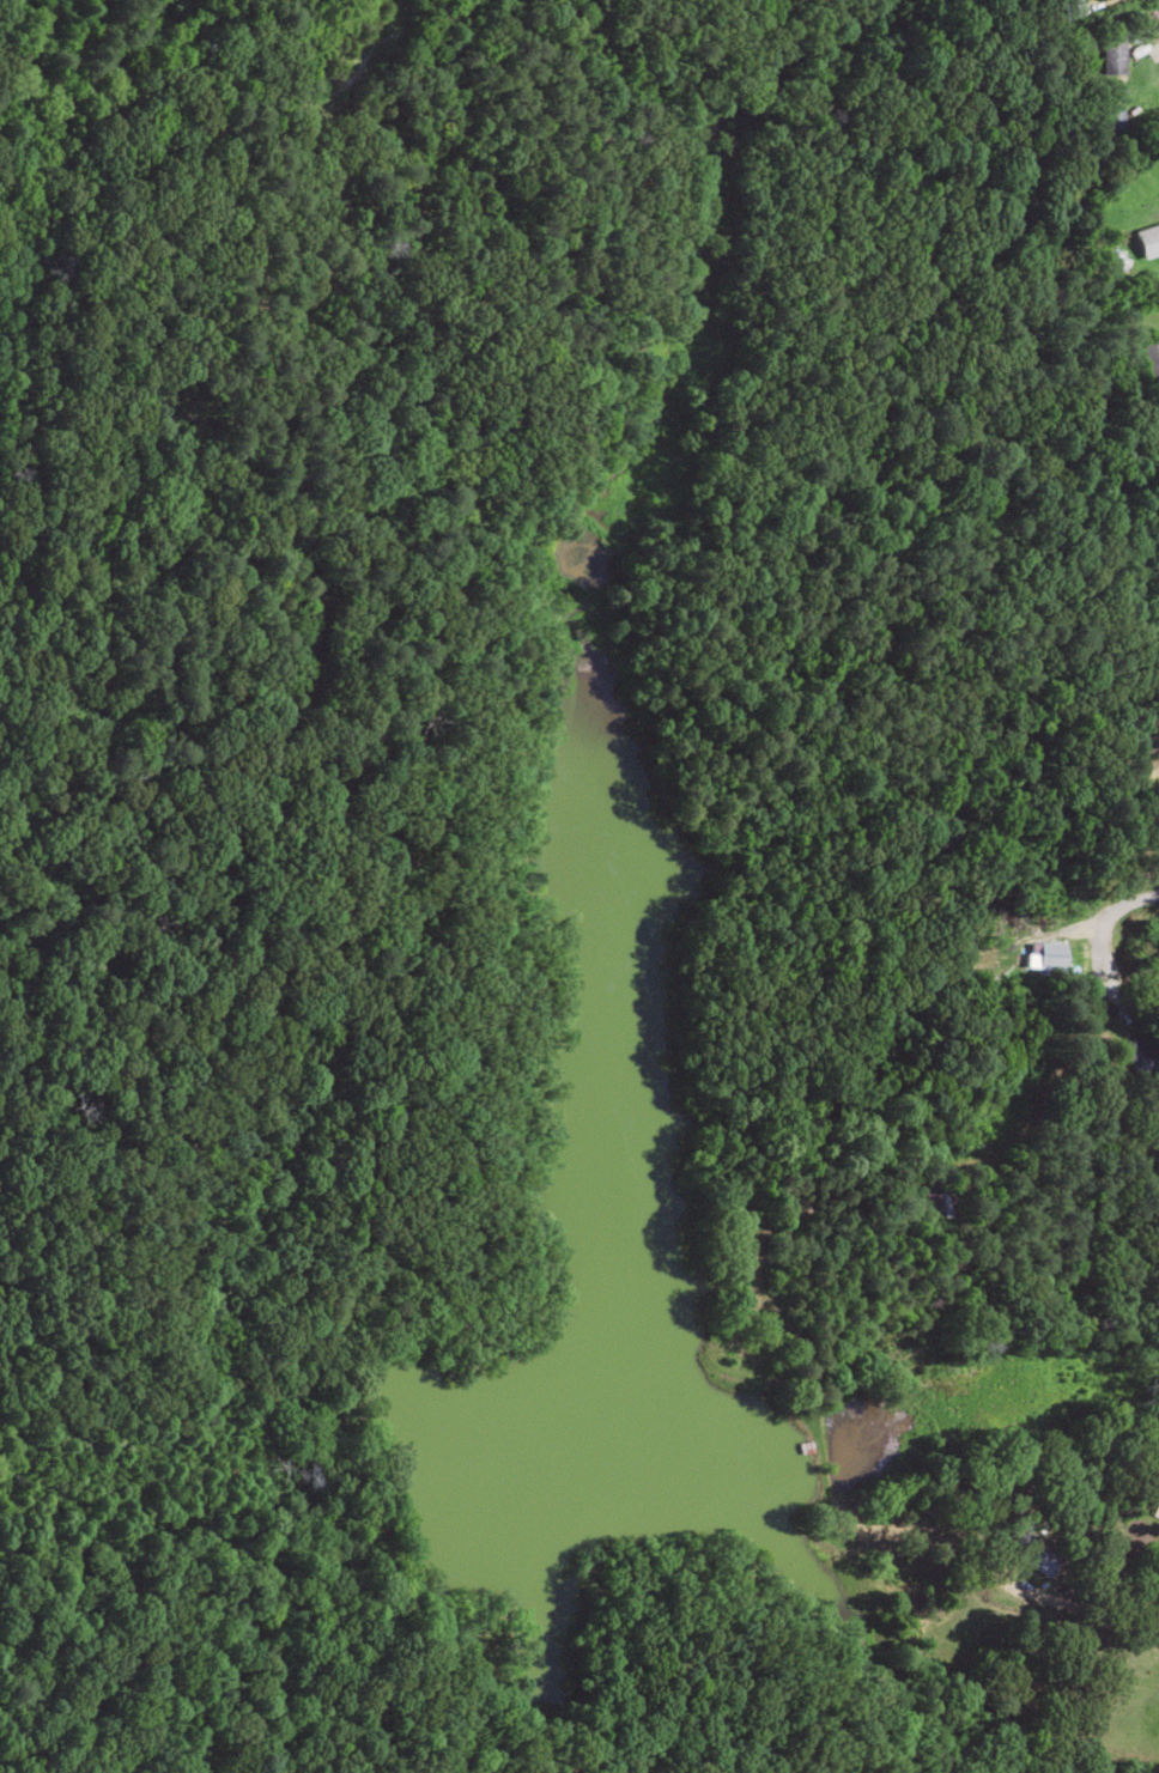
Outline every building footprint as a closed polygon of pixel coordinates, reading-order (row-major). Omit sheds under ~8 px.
[(1102,74),(1122,74),(1122,39),(1102,39),(1102,74)] [(1158,254),(1158,223),(1136,231),(1144,259),(1158,254)] [(1145,370),(1158,368),(1158,339),(1142,341),(1145,370)] [(1066,943),(1035,943),(1035,976),(1066,976),(1066,943)] [(916,1188),(923,1226),(959,1220),(952,1182),(916,1188)] [(1055,1544),(1049,1551),(1034,1537),(1018,1556),(1045,1579),(1066,1554),(1055,1544)]
